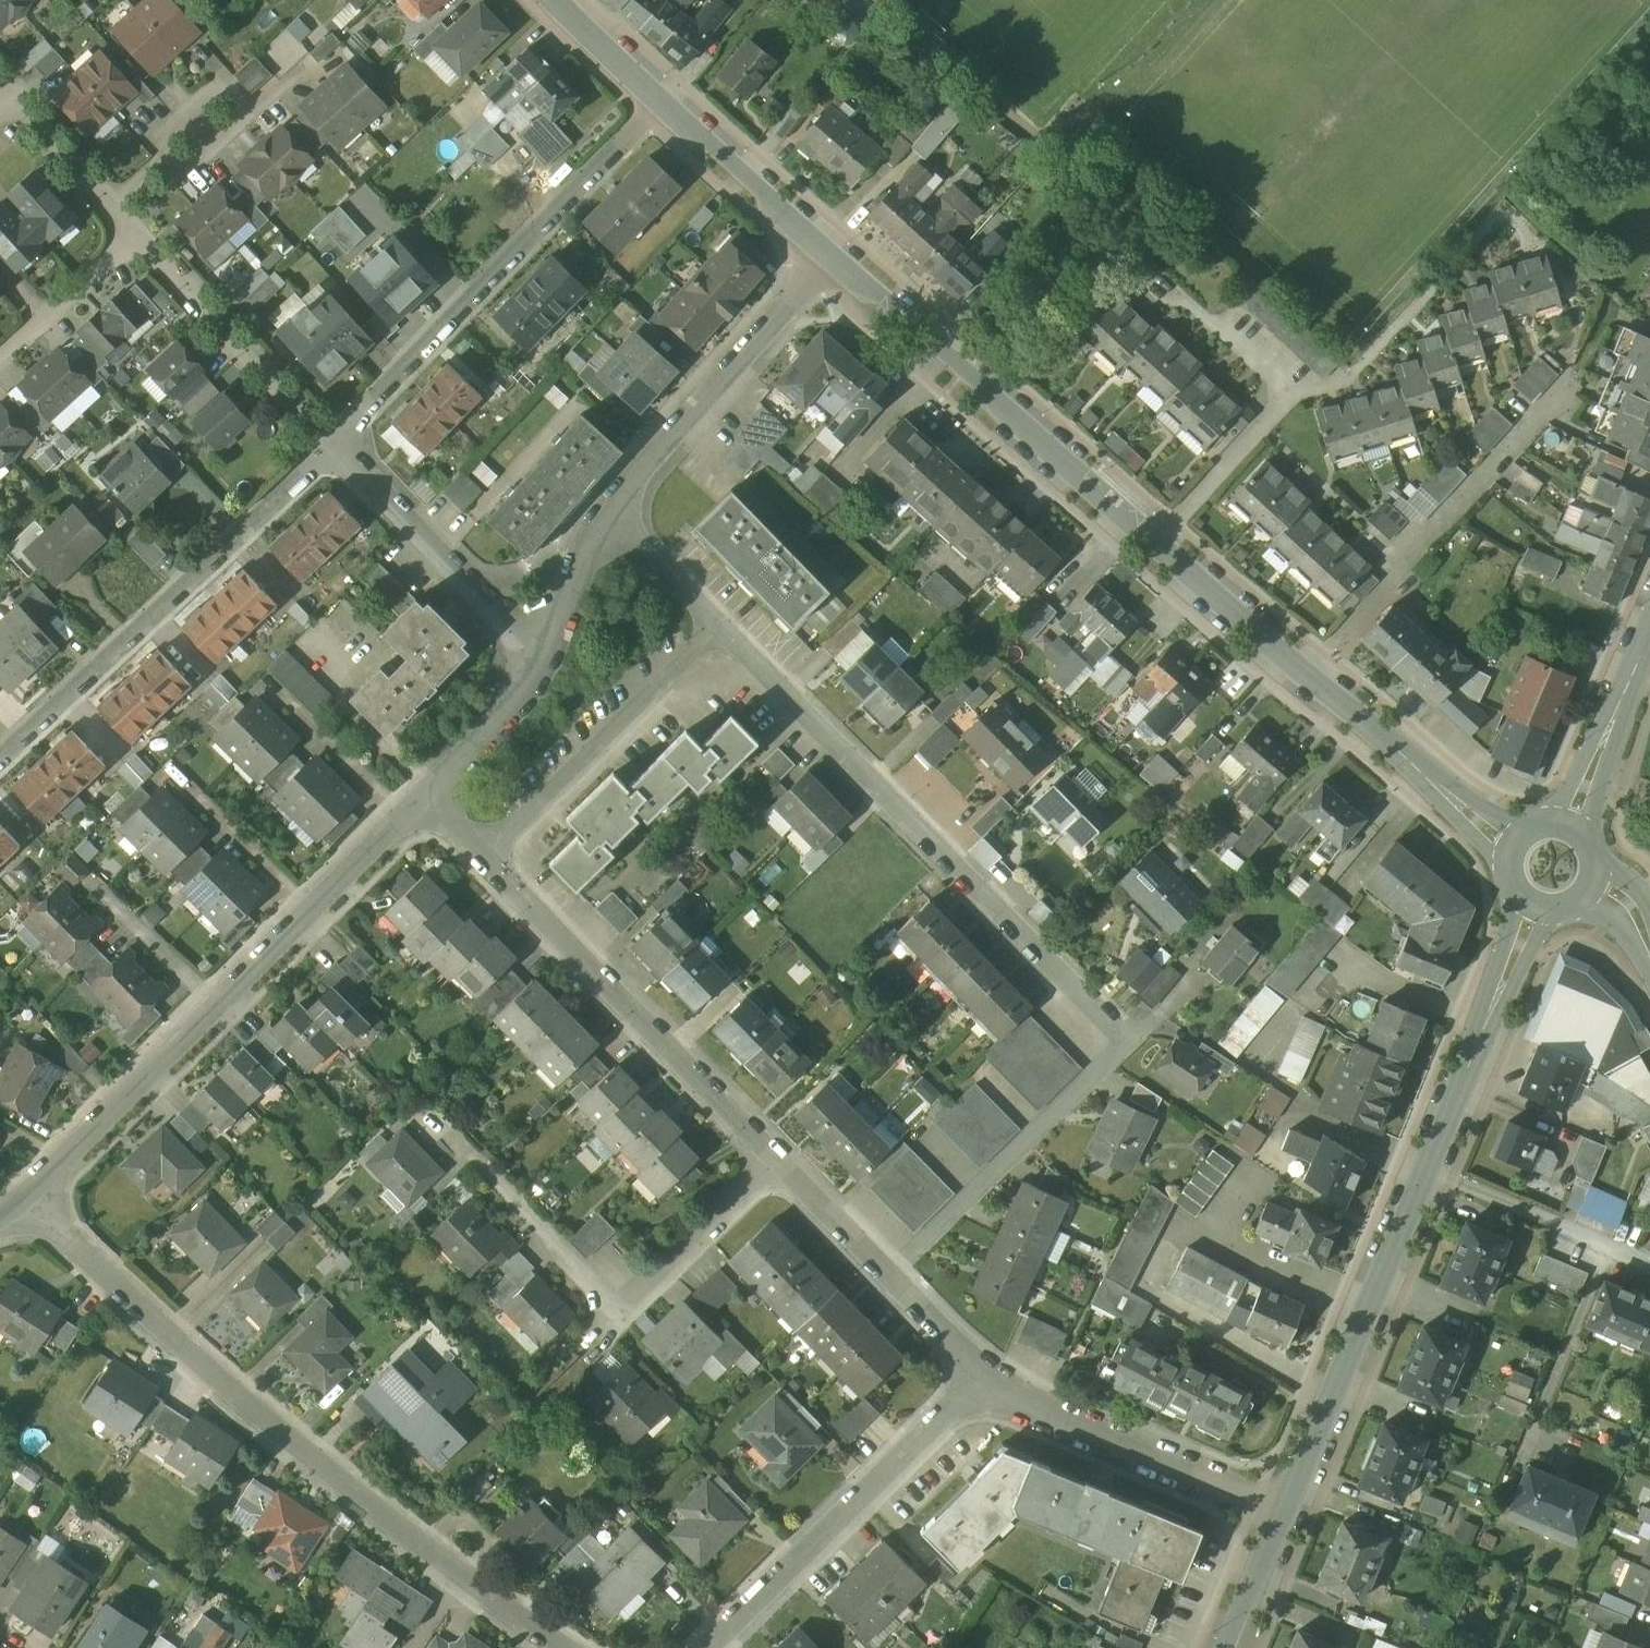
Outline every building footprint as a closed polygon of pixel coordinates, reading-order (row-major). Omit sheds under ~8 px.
[(20,11),(10,0),(0,0),(0,30),(20,11)] [(20,11),(33,0),(10,0),(20,11)] [(170,0),(149,0),(137,10),(176,52),(198,32),(170,0)] [(358,10),(369,0),(349,0),(358,10)] [(429,16),(446,0),(414,0),(429,16)] [(620,8),(618,11),(620,12),(622,9),(640,23),(638,26),(641,27),(660,0),(626,0),(620,8)] [(643,25),(666,42),(687,14),(681,9),(688,0),(660,0),(643,25)] [(687,14),(666,42),(664,45),(665,46),(667,43),(686,58),(685,61),(687,63),(708,36),(710,37),(713,33),(711,31),(731,5),(725,0),(708,0),(694,18),(687,14)] [(451,31),(450,32),(452,33),(437,47),(438,48),(462,74),(507,33),(480,4),(451,31)] [(176,52),(137,10),(115,31),(153,73),(176,52)] [(442,22),(414,49),(425,60),(438,48),(437,47),(452,33),(450,32),(451,31),(442,22)] [(333,33),(310,54),(319,63),(341,43),(333,33)] [(748,38),(720,72),(746,94),(774,59),(748,38)] [(530,47),(483,91),(495,103),(516,84),(527,95),(554,70),(540,55),(539,55),(530,47)] [(66,61),(54,48),(35,66),(46,79),(66,61)] [(128,85),(100,53),(77,74),(113,113),(135,93),(135,92),(128,85)] [(255,56),(234,76),(243,85),(264,66),(255,56)] [(264,66),(243,85),(252,95),(273,76),(264,66)] [(383,105),(348,67),(325,87),(361,126),(383,105)] [(546,113),(520,135),(547,165),(571,143),(553,120),(579,96),(554,70),(527,95),(546,113)] [(113,113),(77,74),(55,95),(90,133),(113,113)] [(156,95),(138,76),(128,85),(135,92),(135,93),(145,105),(156,95)] [(852,94),(834,78),(816,100),(826,108),(830,104),(831,105),(837,99),(842,104),(852,94)] [(361,126),(325,87),(303,108),(305,110),(331,139),(338,146),(361,126)] [(928,98),(899,133),(912,145),(942,110),(928,98)] [(826,108),(794,143),(813,160),(820,151),(847,122),(848,121),(831,105),(830,104),(826,108)] [(331,139),(305,110),(296,119),(321,148),(331,139)] [(944,110),(915,144),(927,154),(956,121),(944,110)] [(491,112),(468,134),(476,143),(479,140),(493,127),(499,121),(491,112)] [(321,148),(296,119),(284,129),(310,158),(321,148)] [(847,122),(820,151),(841,170),(839,172),(853,185),(880,156),(882,154),(879,151),(847,122)] [(284,129),(282,127),(261,146),(292,180),(313,161),(310,158),(284,129)] [(511,147),(493,127),(479,140),(498,159),(511,147)] [(899,133),(897,131),(879,151),(882,154),(880,156),(892,167),(912,145),(899,133)] [(498,159),(479,140),(476,143),(468,150),(486,170),(498,159)] [(292,180),(261,146),(240,165),(242,167),(268,196),(271,199),(292,180)] [(649,154),(619,185),(617,184),(609,193),(610,194),(584,222),(615,252),(680,184),(649,154)] [(917,165),(870,218),(892,237),(919,208),(912,202),(933,178),(917,165)] [(268,196),(242,167),(231,178),(244,192),(257,206),(268,196)] [(13,216),(12,216),(0,203),(0,251),(3,255),(17,270),(41,248),(37,243),(46,234),(47,235),(51,239),(75,217),(34,172),(10,194),(22,207),(22,208),(13,216)] [(233,202),(217,185),(196,204),(227,238),(248,220),(248,219),(233,202)] [(919,208),(892,237),(914,257),(970,199),(957,187),(943,202),(944,212),(935,223),(919,208)] [(257,206),(244,192),(233,202),(248,219),(248,220),(258,231),(270,220),(257,206)] [(970,199),(914,257),(936,276),(963,248),(950,237),(960,227),(970,227),(983,212),(970,199)] [(344,261),(371,236),(339,202),(312,226),(344,261)] [(227,238),(196,204),(175,223),(206,257),(227,238)] [(705,206),(689,224),(699,232),(715,215),(705,206)] [(973,256),(963,248),(936,276),(961,298),(1008,246),(993,233),(973,256)] [(764,255),(740,234),(730,245),(754,266),(755,265),(764,255)] [(355,281),(397,324),(440,282),(398,239),(355,281)] [(754,266),(730,245),(728,246),(731,248),(723,257),(720,255),(716,256),(705,267),(739,298),(750,285),(753,285),(765,273),(755,265),(754,266)] [(1163,270),(1143,252),(1135,262),(1151,277),(1154,279),(1163,270)] [(1546,255),(1517,264),(1531,306),(1559,297),(1546,255)] [(585,290),(552,257),(547,262),(545,259),(533,271),(536,273),(524,286),(558,319),(585,290)] [(1131,259),(1122,269),(1142,286),(1151,277),(1135,262),(1131,259)] [(1517,264),(1489,273),(1492,282),(1503,315),(1531,306),(1517,264)] [(262,267),(239,287),(248,297),(270,276),(262,267)] [(739,298),(705,267),(702,271),(698,279),(694,283),(687,288),(684,291),(718,322),(724,315),(733,314),(732,306),(729,303),(731,300),(733,301),(737,297),(738,299),(739,298)] [(248,297),(241,303),(252,316),(281,288),(270,276),(248,297)] [(1255,280),(1237,300),(1247,308),(1265,289),(1255,280)] [(1492,282),(1464,291),(1469,307),(1478,334),(1506,325),(1503,315),(1492,282)] [(163,313),(137,284),(127,293),(148,316),(147,317),(152,322),(163,313)] [(558,319),(524,286),(512,299),(509,296),(497,308),(500,311),(495,316),(529,348),(558,319)] [(1109,289),(1077,324),(1100,345),(1132,310),(1109,289)] [(1265,289),(1247,308),(1257,317),(1274,298),(1265,289)] [(127,293),(125,290),(102,311),(126,337),(147,317),(148,316),(127,293)] [(718,322),(684,291),(662,315),(681,333),(680,335),(696,349),(707,337),(707,334),(718,322)] [(360,329),(331,297),(314,312),(307,306),(354,358),(371,343),(372,342),(360,329)] [(1274,298),(1257,317),(1266,326),(1284,307),(1274,298)] [(307,306),(280,331),(327,383),(354,358),(307,306)] [(1294,315),(1284,307),(1266,326),(1276,335),(1294,315)] [(1469,307),(1441,316),(1446,332),(1455,360),(1483,351),(1478,334),(1469,307)] [(681,333),(662,315),(658,310),(648,321),(664,335),(673,343),(680,335),(681,333)] [(1132,310),(1100,345),(1121,365),(1126,360),(1153,330),(1132,310)] [(126,337),(102,311),(80,331),(82,334),(103,357),(104,357),(126,337)] [(648,321),(641,315),(628,328),(636,335),(637,334),(652,348),(664,335),(648,321)] [(1294,315),(1276,335),(1286,344),(1303,324),(1294,315)] [(390,343),(370,320),(360,329),(372,342),(371,343),(379,352),(390,343)] [(1303,324),(1286,344),(1295,352),(1313,333),(1303,324)] [(1179,345),(1158,326),(1153,330),(1126,360),(1148,380),(1179,345)] [(1624,327),(1614,352),(1620,355),(1610,379),(1649,396),(1649,338),(1624,327)] [(823,331),(776,384),(805,409),(806,408),(851,356),(823,331)] [(1446,332),(1418,341),(1423,357),(1432,384),(1460,375),(1455,360),(1446,332)] [(1313,333),(1295,352),(1305,361),(1323,342),(1313,333)] [(103,357),(82,334),(72,343),(81,352),(82,353),(81,353),(98,372),(109,362),(104,357),(103,357)] [(652,348),(637,334),(636,335),(619,354),(658,388),(676,369),(652,348)] [(1323,342),(1305,361),(1315,370),(1332,351),(1323,342)] [(179,344),(149,370),(173,397),(175,395),(201,371),(203,370),(179,344)] [(1179,345),(1148,380),(1169,399),(1197,369),(1201,365),(1179,345)] [(72,361),(60,349),(40,368),(70,401),(91,383),(72,361)] [(1332,351),(1315,370),(1324,379),(1342,360),(1332,351)] [(98,372),(81,353),(82,353),(81,352),(80,353),(81,353),(72,361),(91,383),(94,387),(95,388),(95,387),(104,379),(105,379),(104,378),(98,372)] [(658,388),(619,354),(601,373),(600,375),(617,390),(639,410),(658,388)] [(851,356),(806,408),(817,418),(829,403),(827,401),(835,391),(848,402),(873,374),(851,356)] [(1423,357),(1395,366),(1400,383),(1408,408),(1437,400),(1432,384),(1423,357)] [(1559,375),(1539,357),(1531,367),(1550,384),(1559,375)] [(617,390),(600,375),(601,373),(589,363),(578,375),(607,402),(617,390)] [(483,397),(449,364),(444,369),(441,366),(430,377),(433,380),(420,393),(454,426),(483,397)] [(1550,384),(1531,367),(1522,376),(1541,394),(1550,384)] [(70,401),(40,368),(19,386),(30,398),(50,420),(70,401)] [(1169,399),(1166,403),(1188,423),(1219,389),(1197,369),(1169,399)] [(201,371),(175,395),(184,405),(200,391),(210,381),(201,371)] [(848,402),(842,409),(850,416),(842,426),(837,421),(830,428),(848,444),(893,392),(873,374),(848,402)] [(1541,394),(1522,376),(1513,386),(1532,404),(1541,394)] [(1610,379),(1599,405),(1605,408),(1595,431),(1631,445),(1630,448),(1649,456),(1649,396),(1610,379)] [(1400,383),(1372,391),(1386,435),(1414,426),(1408,408),(1400,383)] [(1219,389),(1188,423),(1210,444),(1231,421),(1241,410),(1240,409),(1219,389)] [(184,405),(180,408),(191,419),(210,402),(200,391),(184,405)] [(1386,435),(1372,391),(1344,400),(1358,444),(1386,435)] [(454,426),(420,393),(408,406),(405,403),(394,414),(397,417),(392,423),(426,455),(454,426)] [(225,394),(193,423),(217,449),(249,420),(225,394)] [(21,407),(12,398),(2,407),(28,435),(38,426),(21,407)] [(50,420),(30,398),(21,407),(38,426),(44,433),(45,433),(54,424),(54,425),(55,424),(54,423),(54,424),(50,420)] [(1344,400),(1315,409),(1329,453),(1358,444),(1344,400)] [(0,404),(0,446),(10,457),(31,438),(28,435),(2,407),(0,404)] [(1245,404),(1240,409),(1241,410),(1231,421),(1241,430),(1255,414),(1245,404)] [(788,428),(762,405),(734,438),(740,443),(760,460),(772,446),(788,428)] [(1513,425),(1493,407),(1476,426),(1495,444),(1513,425)] [(622,451),(582,415),(535,467),(575,503),(622,451)] [(904,419),(865,462),(893,487),(897,482),(938,519),(934,523),(937,525),(976,482),(974,480),(972,482),(959,470),(961,468),(959,467),(954,473),(931,452),(935,447),(904,419)] [(1495,444),(1476,426),(1467,436),(1486,454),(1495,444)] [(184,463),(160,438),(149,448),(174,473),(184,463)] [(760,460),(740,443),(723,461),(746,481),(762,462),(760,460)] [(167,479),(135,445),(102,476),(134,510),(167,479)] [(0,446),(0,466),(10,457),(0,446)] [(793,464),(772,446),(760,460),(762,462),(781,477),(793,464)] [(1630,448),(1625,460),(1628,462),(1649,472),(1649,456),(1630,448)] [(1625,460),(1608,453),(1604,463),(1624,472),(1628,462),(1625,460)] [(1467,475),(1447,457),(1430,476),(1449,494),(1467,475)] [(482,459),(474,469),(490,482),(498,472),(482,459)] [(1604,463),(1598,461),(1591,476),(1598,479),(1598,477),(1618,485),(1624,472),(1604,463)] [(1268,462),(1236,497),(1256,516),(1288,481),(1268,462)] [(811,465),(792,486),(803,495),(822,475),(811,465)] [(575,503),(535,467),(488,520),(528,556),(575,503)] [(1544,483),(1523,469),(1516,479),(1536,493),(1544,483)] [(459,472),(440,492),(452,503),(471,483),(459,472)] [(859,509),(822,475),(803,496),(841,528),(859,509)] [(1449,494),(1430,476),(1421,486),(1440,504),(1449,494)] [(1598,477),(1598,479),(1590,496),(1617,507),(1614,514),(1649,529),(1649,499),(1618,485),(1598,477)] [(1536,493),(1516,479),(1508,490),(1529,504),(1536,493)] [(1288,481),(1256,516),(1278,536),(1305,506),(1310,501),(1288,481)] [(1029,529),(976,482),(937,525),(936,526),(954,543),(958,539),(972,552),(969,556),(989,574),(997,567),(996,566),(1029,529)] [(471,483),(452,503),(462,512),(480,492),(471,483)] [(324,496),(321,493),(310,504),(312,507),(299,519),(331,553),(361,525),(329,491),(324,496)] [(743,579),(781,541),(731,491),(693,528),(743,579)] [(1408,521),(1388,503),(1380,513),(1399,530),(1408,521)] [(1278,536),(1273,541),(1295,561),(1327,526),(1305,506),(1278,536)] [(77,507),(26,554),(55,584),(56,583),(55,582),(77,561),(78,563),(105,537),(77,507)] [(1399,530),(1380,513),(1371,522),(1390,540),(1399,530)] [(1597,520),(1582,514),(1576,528),(1591,534),(1597,520)] [(1649,529),(1614,514),(1603,539),(1639,555),(1649,529)] [(299,519),(287,531),(284,528),(272,540),(275,542),(270,547),(302,581),(331,553),(299,519)] [(1327,526),(1295,561),(1317,581),(1349,546),(1327,526)] [(142,527),(127,541),(150,565),(164,552),(142,527)] [(1591,534),(1576,528),(1570,541),(1585,548),(1591,534)] [(1061,558),(1029,529),(996,566),(997,567),(1028,594),(1061,558)] [(931,532),(919,545),(924,550),(936,537),(931,532)] [(1639,555),(1603,539),(1594,562),(1630,577),(1639,555)] [(792,629),(830,592),(781,541),(743,579),(792,629)] [(1349,546),(1317,581),(1339,601),(1350,590),(1368,570),(1371,566),(1349,546)] [(1560,561),(1528,547),(1520,564),(1553,578),(1560,561)] [(416,600),(376,561),(360,578),(399,617),(416,600)] [(1630,577),(1594,562),(1582,589),(1618,604),(1630,577)] [(1368,570),(1350,590),(1361,600),(1380,580),(1368,570)] [(276,605),(244,571),(239,576),(236,573),(224,585),(226,588),(214,599),(246,633),(276,605)] [(966,600),(936,573),(919,591),(949,618),(966,600)] [(57,607),(35,582),(15,601),(20,606),(21,605),(39,624),(57,607)] [(1096,584),(1060,624),(1073,636),(1085,623),(1091,629),(1116,602),(1096,584)] [(1036,592),(1017,613),(1028,622),(1047,601),(1036,592)] [(214,599),(201,611),(199,609),(187,620),(190,622),(185,627),(216,661),(246,633),(214,599)] [(412,663),(394,681),(380,667),(350,698),(387,735),(469,652),(416,600),(399,617),(383,634),(412,663)] [(1047,601),(1028,622),(1040,633),(1059,612),(1047,601)] [(1137,620),(1116,602),(1091,629),(1099,636),(1087,649),(1100,661),(1137,620)] [(21,605),(20,606),(0,625),(0,633),(32,667),(57,643),(39,624),(21,605)] [(1395,615),(1388,609),(1362,638),(1392,666),(1418,636),(1406,625),(1410,621),(1398,611),(1395,615)] [(850,616),(822,644),(836,658),(863,630),(850,616)] [(1418,636),(1392,666),(1436,705),(1453,686),(1465,673),(1468,665),(1426,628),(1418,636)] [(900,667),(863,630),(836,658),(847,669),(840,677),(864,702),(900,667)] [(0,633),(0,683),(6,690),(32,667),(0,633)] [(1072,650),(1059,639),(1045,653),(1059,665),(1072,651),(1072,650)] [(1170,649),(1145,677),(1135,689),(1147,701),(1158,689),(1165,695),(1190,667),(1170,649)] [(333,697),(286,650),(266,668),(314,716),(333,697)] [(191,685),(159,651),(154,655),(151,652),(139,663),(142,666),(128,679),(161,714),(191,685)] [(1082,660),(1072,651),(1059,665),(1069,674),(1082,660)] [(1574,677),(1526,656),(1502,712),(1509,715),(1549,733),(1574,677)] [(1122,665),(1103,687),(1114,697),(1133,675),(1122,665)] [(1491,677),(1468,665),(1465,673),(1453,686),(1467,699),(1468,698),(1479,702),(1491,677)] [(900,667),(864,702),(889,727),(924,692),(900,667)] [(1168,705),(1150,725),(1169,743),(1178,733),(1173,728),(1212,686),(1190,667),(1165,695),(1172,701),(1168,705)] [(933,711),(944,722),(951,715),(967,731),(982,715),(974,707),(985,696),(965,676),(933,711)] [(161,714),(128,679),(116,691),(113,688),(101,699),(104,702),(99,706),(132,741),(161,714)] [(1467,699),(1453,686),(1436,705),(1460,727),(1477,708),(1467,699)] [(236,696),(208,723),(220,735),(247,707),(236,696)] [(1150,711),(1143,719),(1150,725),(1168,705),(1161,699),(1150,711)] [(220,735),(218,737),(239,757),(275,720),(255,700),(247,707),(220,735)] [(1043,759),(1013,728),(1017,725),(997,705),(984,718),(988,722),(968,741),(984,757),(985,756),(1015,786),(1043,759)] [(1144,706),(1134,717),(1140,722),(1143,719),(1150,711),(1144,706)] [(1549,733),(1509,715),(1491,756),(1515,766),(1513,770),(1534,779),(1544,755),(1540,754),(1549,733)] [(699,756),(710,766),(721,778),(758,742),(732,716),(705,742),(709,746),(706,750),(699,756)] [(296,741),(275,720),(239,757),(259,778),(261,776),(288,748),(296,741)] [(944,723),(917,750),(934,768),(961,741),(944,723)] [(1256,724),(1230,754),(1251,772),(1277,742),(1256,724)] [(105,765),(73,730),(68,735),(65,732),(52,744),(55,747),(43,758),(76,793),(105,765)] [(699,756),(706,750),(687,731),(632,784),(636,789),(633,792),(626,798),(637,809),(648,821),(689,781),(698,790),(712,777),(705,770),(710,766),(699,756)] [(1213,734),(1197,752),(1206,761),(1223,742),(1213,734)] [(1277,742),(1251,772),(1256,777),(1241,795),(1257,809),(1298,761),(1277,742)] [(288,748),(261,776),(270,785),(298,758),(288,748)] [(778,748),(762,764),(779,782),(796,766),(778,748)] [(136,788),(155,770),(136,750),(117,768),(136,788)] [(1201,782),(1165,751),(1148,770),(1184,802),(1201,782)] [(76,793),(43,758),(30,770),(27,768),(15,779),(18,782),(13,786),(46,821),(76,793)] [(298,758),(270,785),(279,795),(307,767),(298,758)] [(279,795),(278,796),(298,817),(335,780),(315,759),(307,767),(279,795)] [(626,798),(633,792),(614,773),(567,819),(586,838),(583,842),(578,837),(551,864),(577,890),(614,854),(602,842),(606,838),(613,844),(639,819),(632,813),(637,809),(626,798)] [(788,791),(775,804),(795,824),(826,794),(807,773),(788,791)] [(1095,802),(1073,779),(1070,783),(1068,781),(1068,780),(1064,776),(1033,807),(1046,820),(1048,819),(1048,818),(1049,817),(1056,824),(1064,831),(1067,829),(1070,832),(1071,832),(1082,843),(1090,836),(1105,821),(1090,806),(1091,805),(1092,805),(1095,802)] [(335,780),(298,817),(319,837),(321,836),(348,808),(356,800),(335,780)] [(779,782),(762,799),(771,808),(775,804),(788,791),(779,782)] [(1344,800),(1323,782),(1299,812),(1312,823),(1320,829),(1344,800)] [(141,786),(112,813),(126,826),(153,798),(141,786)] [(126,826),(124,828),(147,850),(183,813),(161,791),(153,798),(126,826)] [(826,794),(795,824),(818,847),(849,817),(826,794)] [(1230,797),(1223,805),(1230,812),(1238,804),(1230,797)] [(1366,819),(1344,800),(1320,829),(1328,836),(1342,848),(1366,819)] [(348,808),(321,836),(331,846),(359,819),(348,808)] [(1299,812),(1280,835),(1293,846),(1312,823),(1299,812)] [(183,813),(147,850),(167,870),(169,869),(196,841),(204,833),(183,813)] [(1274,829),(1258,815),(1232,845),(1248,859),(1274,829)] [(20,846),(0,824),(0,864),(20,846)] [(1007,851),(988,832),(983,838),(970,851),(988,870),(1007,851)] [(1342,848),(1328,836),(1317,849),(1331,861),(1342,848)] [(196,841),(169,869),(178,878),(206,850),(196,841)] [(1399,914),(1434,875),(1395,842),(1361,883),(1399,914)] [(1231,847),(1224,856),(1238,868),(1245,859),(1231,847)] [(1296,857),(1286,849),(1277,859),(1287,868),(1296,857)] [(206,850),(178,878),(187,887),(215,860),(206,850)] [(1202,902),(1152,850),(1120,882),(1170,933),(1202,902)] [(243,872),(223,852),(215,860),(187,887),(186,889),(206,909),(243,872)] [(71,856),(56,872),(62,878),(66,875),(76,884),(88,872),(71,856)] [(683,874),(690,883),(707,871),(700,862),(683,874)] [(407,870),(388,888),(399,900),(418,881),(407,870)] [(243,872),(206,909),(226,929),(227,930),(245,911),(264,893),(243,872)] [(446,898),(424,875),(418,881),(399,900),(388,910),(411,933),(441,903),(446,898)] [(1434,875),(1399,914),(1410,923),(1406,932),(1409,933),(1423,939),(1429,926),(1445,933),(1439,946),(1456,953),(1474,908),(1434,875)] [(680,878),(653,905),(662,914),(670,906),(689,888),(680,878)] [(1316,879),(1299,899),(1312,910),(1329,890),(1316,879)] [(62,883),(25,921),(45,941),(78,908),(69,899),(69,890),(62,883)] [(1329,890),(1312,910),(1321,917),(1333,926),(1349,907),(1329,890)] [(639,918),(614,892),(595,909),(621,936),(639,918)] [(1048,894),(1029,912),(1045,928),(1063,910),(1048,894)] [(914,950),(947,918),(929,900),(896,932),(914,950)] [(411,933),(405,938),(427,960),(432,955),(463,925),(441,903),(411,933)] [(700,941),(670,909),(672,908),(670,906),(662,914),(662,915),(631,945),(662,978),(664,977),(698,944),(700,941)] [(78,908),(45,941),(65,962),(66,961),(88,939),(103,924),(97,917),(87,917),(78,908)] [(245,911),(227,930),(226,929),(217,938),(229,950),(256,922),(245,911)] [(1321,917),(1266,982),(1287,997),(1340,932),(1333,926),(1321,917)] [(931,968),(964,936),(947,918),(914,950),(931,968)] [(489,942),(468,920),(463,925),(432,955),(453,977),(489,942)] [(1261,949),(1232,925),(1203,960),(1232,984),(1261,949)] [(1445,933),(1429,926),(1423,939),(1409,933),(1396,964),(1427,977),(1425,981),(1441,988),(1444,983),(1448,983),(1452,974),(1449,971),(1451,966),(1455,966),(1459,958),(1456,954),(1456,953),(1439,946),(1445,933)] [(949,986),(982,954),(964,936),(931,968),(949,986)] [(489,942),(458,973),(480,995),(491,985),(510,967),(515,961),(493,938),(489,942)] [(88,939),(66,961),(79,973),(100,951),(88,939)] [(729,977),(698,944),(664,977),(695,1010),(729,977)] [(378,964),(359,945),(349,954),(369,974),(378,964)] [(91,985),(90,986),(110,1006),(143,973),(134,965),(134,955),(128,948),(112,964),(91,985)] [(1163,969),(1139,949),(1118,974),(1142,994),(1163,969)] [(100,951),(79,973),(91,985),(112,964),(100,951)] [(369,974),(349,954),(340,964),(355,980),(359,983),(369,974)] [(982,954),(949,986),(974,1012),(1007,980),(982,954)] [(1541,1006),(1637,1045),(1631,1034),(1639,1030),(1626,1007),(1587,969),(1562,958),(1541,1006)] [(340,964),(337,961),(320,978),(331,988),(333,986),(341,994),(355,980),(340,964)] [(1168,964),(1139,997),(1152,1009),(1181,975),(1168,964)] [(510,967),(491,985),(500,994),(519,976),(510,967)] [(143,973),(110,1006),(130,1026),(152,1005),(168,989),(162,983),(152,982),(143,973)] [(500,994),(495,999),(504,1009),(528,986),(519,976),(500,994)] [(1007,980),(974,1012),(1000,1038),(1024,1014),(1033,1006),(1007,980)] [(504,1009),(500,1014),(521,1036),(555,1003),(534,981),(528,986),(504,1009)] [(1267,985),(1219,1043),(1237,1058),(1285,1000),(1267,985)] [(341,994),(333,986),(331,988),(314,1005),(319,1009),(313,1014),(339,1040),(345,1046),(369,1022),(341,994)] [(780,1029),(748,996),(714,1029),(746,1062),(780,1029)] [(1425,1017),(1384,1001),(1366,1046),(1406,1063),(1425,1017)] [(555,1003),(521,1036),(542,1058),(576,1025),(555,1003)] [(152,1005),(130,1026),(122,1034),(133,1044),(162,1015),(152,1005)] [(308,1016),(296,1005),(274,1027),(272,1029),(286,1043),(291,1048),(290,1049),(310,1069),(339,1040),(313,1014),(311,1013),(308,1016)] [(1541,1006),(1528,1038),(1539,1044),(1580,1060),(1584,1062),(1593,1068),(1640,1098),(1649,1104),(1649,1074),(1639,1053),(1641,1053),(1637,1045),(1541,1006)] [(1000,1038),(986,1052),(997,1063),(1016,1045),(1035,1025),(1024,1014),(1000,1038)] [(1304,1016),(1279,1073),(1300,1082),(1326,1025),(1304,1016)] [(286,1043),(272,1029),(274,1027),(269,1023),(257,1035),(276,1054),(286,1043)] [(576,1025),(542,1058),(563,1080),(567,1076),(592,1052),(597,1047),(576,1025)] [(1071,1062),(1035,1025),(1016,1045),(1051,1081),(1071,1062)] [(780,1029),(746,1062),(777,1094),(811,1061),(780,1029)] [(276,1054),(257,1035),(245,1047),(266,1067),(277,1056),(276,1054)] [(1195,1053),(1176,1041),(1157,1071),(1178,1085),(1180,1092),(1187,1097),(1194,1095),(1213,1065),(1195,1053)] [(90,1065),(68,1042),(57,1053),(78,1076),(90,1065)] [(1235,1064),(1202,1042),(1195,1053),(1213,1065),(1228,1075),(1235,1064)] [(65,1070),(19,1043),(5,1068),(45,1091),(51,1080),(61,1077),(65,1070)] [(1366,1046),(1358,1043),(1353,1055),(1345,1052),(1322,1106),(1335,1111),(1334,1113),(1378,1131),(1406,1063),(1366,1046)] [(1580,1060),(1539,1044),(1520,1093),(1564,1111),(1570,1096),(1576,1081),(1584,1062),(1580,1060)] [(1051,1081),(1016,1045),(997,1063),(1042,1109),(1061,1090),(1051,1081)] [(245,1047),(245,1046),(218,1073),(249,1104),(263,1090),(260,1087),(273,1074),(266,1067),(245,1047)] [(592,1052),(567,1076),(577,1085),(582,1081),(601,1062),(592,1052)] [(601,1062),(582,1081),(592,1091),(611,1072),(601,1062)] [(1071,1062),(1051,1081),(1061,1090),(1080,1071),(1071,1062)] [(1593,1068),(1584,1062),(1576,1081),(1586,1086),(1593,1068)] [(592,1091),(580,1102),(602,1124),(632,1094),(637,1089),(616,1067),(611,1072),(592,1091)] [(5,1068),(0,1076),(0,1098),(37,1119),(41,1112),(39,1102),(45,1091),(5,1068)] [(1640,1098),(1593,1068),(1586,1086),(1584,1092),(1586,1094),(1627,1120),(1630,1115),(1640,1098)] [(249,1104),(218,1073),(192,1100),(193,1101),(213,1120),(220,1127),(233,1114),(237,1117),(249,1104)] [(1586,1086),(1576,1081),(1570,1096),(1583,1101),(1586,1094),(1584,1092),(1586,1086)] [(828,1082),(794,1114),(816,1137),(850,1104),(828,1082)] [(1162,1098),(1138,1082),(1130,1099),(1156,1112),(1162,1098)] [(1019,1129),(976,1084),(956,1103),(1000,1148),(1019,1129)] [(1291,1099),(1271,1086),(1257,1107),(1278,1120),(1291,1099)] [(602,1124),(597,1128),(618,1150),(623,1146),(654,1116),(632,1094),(602,1124)] [(947,1094),(929,1112),(938,1121),(956,1103),(947,1094)] [(1640,1098),(1630,1115),(1640,1119),(1644,1125),(1649,1122),(1649,1104),(1640,1098)] [(1152,1118),(1116,1100),(1090,1153),(1127,1170),(1152,1118)] [(213,1120),(193,1101),(180,1113),(198,1131),(200,1133),(213,1120)] [(1000,1148),(956,1103),(938,1121),(982,1165),(1000,1148)] [(850,1104),(816,1137),(837,1158),(871,1125),(850,1104)] [(625,1145),(623,1146),(644,1168),(676,1138),(680,1133),(659,1111),(654,1116),(625,1145)] [(198,1131),(180,1113),(171,1122),(189,1140),(198,1131)] [(1544,1135),(1509,1121),(1495,1155),(1529,1169),(1544,1135)] [(1266,1136),(1246,1122),(1233,1143),(1252,1156),(1266,1136)] [(871,1125),(837,1158),(859,1180),(862,1178),(881,1159),(892,1147),(871,1125)] [(203,1168),(163,1127),(123,1167),(147,1191),(167,1172),(182,1188),(203,1168)] [(1364,1161),(1323,1135),(1320,1142),(1290,1129),(1282,1147),(1313,1160),(1305,1179),(1346,1205),(1364,1161)] [(442,1171),(403,1130),(369,1163),(408,1203),(409,1203),(442,1171)] [(1607,1146),(1583,1136),(1573,1161),(1577,1176),(1592,1182),(1607,1146)] [(644,1168),(640,1172),(662,1194),(675,1182),(693,1164),(697,1160),(676,1138),(644,1168)] [(892,1147),(881,1159),(890,1168),(909,1149),(900,1140),(892,1147)] [(955,1195),(910,1149),(909,1149),(890,1168),(935,1214),(955,1195)] [(1213,1149),(1175,1202),(1196,1217),(1234,1165),(1213,1149)] [(881,1159),(862,1178),(871,1187),(890,1168),(881,1159)] [(693,1164),(675,1182),(684,1192),(703,1173),(693,1164)] [(1069,1184),(1049,1165),(1038,1188),(1062,1199),(1069,1184)] [(935,1214),(890,1168),(871,1187),(916,1233),(935,1214)] [(1576,1178),(1565,1204),(1580,1210),(1590,1185),(1576,1178)] [(1038,1188),(1026,1182),(1013,1210),(1052,1228),(1065,1200),(1062,1199),(1038,1188)] [(1151,1184),(1104,1276),(1129,1291),(1175,1202),(1151,1184)] [(1629,1201),(1590,1185),(1580,1210),(1619,1227),(1629,1201)] [(1338,1224),(1301,1209),(1299,1214),(1268,1201),(1255,1231),(1286,1244),(1284,1250),(1320,1265),(1338,1224)] [(244,1242),(205,1202),(172,1234),(210,1274),(244,1242)] [(408,1203),(389,1221),(400,1232),(419,1213),(409,1203),(408,1203)] [(494,1232),(466,1203),(436,1232),(461,1258),(456,1263),(468,1275),(490,1254),(489,1253),(498,1244),(490,1236),(494,1232)] [(274,1210),(256,1228),(267,1239),(285,1222),(286,1221),(274,1210)] [(1052,1228),(1013,1210),(1000,1237),(1040,1255),(1052,1228)] [(617,1231),(599,1212),(589,1222),(607,1240),(617,1231)] [(285,1222),(267,1239),(277,1250),(295,1232),(285,1222)] [(607,1240),(589,1222),(579,1231),(597,1250),(607,1240)] [(837,1291),(771,1222),(731,1260),(798,1328),(837,1291)] [(1508,1239),(1467,1222),(1454,1253),(1498,1272),(1504,1258),(1500,1257),(1508,1239)] [(597,1250),(579,1231),(569,1241),(587,1259),(597,1250)] [(498,1244),(489,1253),(490,1254),(502,1266),(517,1251),(521,1248),(508,1235),(498,1244)] [(1040,1255),(1000,1237),(988,1264),(1027,1283),(1040,1255)] [(1262,1286),(1189,1247),(1167,1287),(1245,1329),(1262,1286)] [(534,1269),(517,1251),(502,1266),(500,1268),(509,1277),(517,1285),(534,1269)] [(1588,1272),(1541,1252),(1531,1275),(1579,1295),(1588,1272)] [(1498,1272),(1454,1253),(1441,1282),(1483,1299),(1490,1281),(1494,1282),(1498,1272)] [(297,1298),(264,1263),(231,1294),(265,1329),(297,1298)] [(1027,1283),(988,1264),(975,1292),(1014,1310),(1027,1283)] [(721,1269),(694,1295),(712,1314),(739,1288),(721,1269)] [(575,1316),(536,1276),(521,1290),(503,1308),(504,1309),(507,1305),(545,1343),(541,1347),(542,1348),(575,1316)] [(1129,1291),(1104,1276),(1092,1302),(1139,1326),(1151,1304),(1129,1291)] [(509,1277),(490,1295),(503,1308),(521,1290),(517,1285),(509,1277)] [(15,1278),(0,1300),(0,1330),(32,1352),(43,1336),(58,1314),(61,1310),(15,1278)] [(1631,1290),(1630,1291),(1602,1280),(1585,1323),(1594,1327),(1591,1334),(1640,1354),(1643,1347),(1649,1350),(1649,1300),(1642,1296),(1643,1295),(1631,1290)] [(1305,1303),(1262,1286),(1245,1329),(1287,1346),(1305,1303)] [(858,1313),(837,1291),(798,1328),(819,1350),(858,1313)] [(322,1295),(298,1319),(308,1330),(327,1312),(333,1306),(322,1295)] [(717,1339),(684,1305),(647,1343),(670,1367),(669,1368),(672,1371),(679,1363),(692,1377),(706,1363),(704,1362),(712,1354),(728,1370),(738,1360),(717,1339)] [(350,1368),(331,1348),(347,1333),(327,1312),(308,1330),(286,1352),(325,1392),(350,1368)] [(858,1313),(819,1350),(840,1372),(879,1335),(858,1313)] [(80,1329),(58,1314),(43,1336),(65,1351),(80,1329)] [(1042,1322),(1029,1316),(1018,1339),(1031,1345),(1042,1322)] [(1054,1328),(1042,1322),(1031,1345),(1043,1351),(1054,1328)] [(1465,1342),(1423,1325),(1410,1356),(1456,1375),(1461,1361),(1458,1360),(1465,1342)] [(1054,1328),(1043,1351),(1057,1357),(1067,1334),(1054,1328)] [(748,1350),(727,1329),(717,1339),(738,1360),(748,1350)] [(879,1335),(840,1372),(862,1395),(863,1396),(902,1358),(879,1335)] [(1182,1366),(1131,1339),(1110,1380),(1161,1407),(1164,1402),(1164,1401),(1182,1366)] [(434,1378),(408,1351),(377,1381),(397,1402),(383,1415),(404,1437),(407,1434),(431,1458),(445,1444),(451,1450),(463,1437),(438,1412),(446,1404),(452,1411),(471,1393),(457,1378),(460,1375),(449,1364),(434,1378)] [(1456,1375),(1410,1356),(1398,1385),(1440,1402),(1447,1384),(1451,1386),(1456,1375)] [(158,1389),(113,1360),(84,1406),(128,1435),(158,1389)] [(1250,1394),(1184,1361),(1182,1366),(1164,1401),(1164,1402),(1229,1435),(1250,1394)] [(652,1397),(622,1367),(590,1398),(633,1442),(666,1411),(652,1397)] [(1529,1398),(1537,1376),(1517,1369),(1509,1390),(1529,1398)] [(377,1381),(356,1402),(376,1422),(383,1415),(397,1402),(377,1381)] [(682,1407),(662,1387),(652,1397),(666,1411),(672,1417),(682,1407)] [(1521,1402),(1500,1393),(1494,1405),(1516,1414),(1521,1402)] [(863,1396),(862,1395),(851,1405),(870,1424),(880,1414),(863,1396)] [(793,1416),(775,1397),(741,1430),(773,1463),(765,1470),(779,1485),(815,1450),(805,1441),(812,1435),(793,1416)] [(870,1424),(851,1405),(842,1415),(860,1434),(870,1424)] [(189,1421),(166,1406),(151,1429),(174,1444),(189,1421)] [(821,1425),(803,1406),(793,1416),(812,1435),(821,1425)] [(238,1445),(193,1415),(189,1421),(174,1444),(164,1458),(209,1488),(238,1445)] [(860,1434),(842,1415),(831,1425),(850,1444),(860,1434)] [(1424,1439),(1383,1422),(1377,1437),(1373,1436),(1367,1451),(1415,1471),(1421,1456),(1418,1454),(1424,1439)] [(1014,1503),(1031,1461),(1003,1450),(921,1531),(959,1569),(960,1568),(955,1563),(1009,1510),(1008,1509),(1014,1503)] [(1415,1471),(1367,1451),(1360,1467),(1364,1468),(1358,1483),(1399,1500),(1405,1485),(1409,1487),(1415,1471)] [(1079,1530),(1096,1484),(1086,1480),(1085,1481),(1032,1459),(1031,1461),(1014,1503),(1079,1530)] [(1594,1492),(1527,1464),(1506,1515),(1573,1543),(1594,1492)] [(482,1475),(462,1494),(473,1505),(492,1485),(482,1475)] [(280,1495),(254,1478),(238,1504),(263,1520),(280,1495)] [(722,1497),(707,1483),(697,1494),(697,1495),(690,1501),(699,1510),(674,1536),(701,1564),(744,1521),(722,1497)] [(1096,1484),(1079,1530),(1125,1549),(1099,1613),(1142,1631),(1189,1517),(1145,1500),(1143,1505),(1109,1491),(1109,1489),(1096,1484)] [(754,1511),(731,1488),(722,1497),(744,1521),(754,1511)] [(1424,1502),(1442,1512),(1447,1502),(1430,1492),(1424,1502)] [(325,1525),(280,1495),(263,1520),(258,1528),(274,1539),(267,1550),(296,1569),(325,1525)] [(530,1497),(521,1506),(520,1505),(516,1508),(517,1509),(495,1531),(524,1560),(521,1563),(531,1573),(568,1536),(556,1523),(563,1516),(545,1498),(538,1505),(530,1497)] [(1643,1505),(1637,1519),(1644,1521),(1649,1524),(1649,1508),(1643,1505)] [(1371,1526),(1357,1520),(1355,1526),(1343,1522),(1331,1552),(1376,1571),(1383,1555),(1379,1554),(1385,1539),(1369,1532),(1371,1526)] [(1644,1521),(1639,1533),(1649,1538),(1649,1524),(1644,1521)] [(4,1575),(21,1550),(24,1545),(0,1528),(0,1581),(4,1575)] [(660,1560),(629,1528),(596,1561),(590,1555),(571,1574),(569,1572),(563,1578),(577,1593),(592,1579),(597,1585),(589,1593),(609,1613),(627,1596),(621,1590),(629,1582),(641,1595),(653,1583),(645,1575),(660,1560)] [(886,1542),(826,1600),(865,1639),(924,1580),(886,1542)] [(579,1544),(560,1562),(569,1572),(571,1574),(590,1555),(579,1544)] [(1641,1566),(1649,1570),(1649,1544),(1641,1566)] [(21,1550),(4,1575),(15,1582),(32,1557),(21,1550)] [(354,1619),(381,1625),(389,1613),(395,1617),(396,1615),(395,1614),(409,1593),(405,1589),(405,1588),(392,1579),(393,1578),(379,1569),(379,1568),(353,1551),(337,1574),(349,1582),(351,1579),(359,1584),(347,1603),(354,1619)] [(1376,1571),(1331,1552),(1318,1583),(1330,1588),(1327,1595),(1340,1600),(1343,1593),(1360,1600),(1366,1585),(1370,1587),(1376,1571)] [(32,1557),(15,1582),(27,1590),(44,1565),(32,1557)] [(86,1582),(49,1557),(44,1565),(27,1590),(32,1593),(26,1604),(36,1611),(30,1619),(52,1633),(86,1582)] [(1641,1566),(1633,1562),(1622,1590),(1649,1601),(1649,1570),(1641,1566)] [(209,1579),(196,1569),(189,1578),(203,1588),(209,1579)] [(1634,1603),(1604,1591),(1599,1604),(1629,1617),(1634,1603)] [(431,1607),(409,1593),(395,1614),(396,1615),(416,1628),(431,1607)] [(1599,1604),(1593,1602),(1586,1618),(1623,1633),(1629,1617),(1599,1604)] [(108,1606),(80,1647),(130,1647),(143,1629),(108,1606)] [(354,1619),(349,1621),(353,1628),(342,1644),(348,1647),(387,1647),(396,1635),(381,1625),(354,1619)] [(194,1630),(194,1629),(193,1629),(181,1647),(222,1647),(232,1633),(217,1624),(207,1639),(194,1630)] [(1313,1628),(1310,1635),(1299,1630),(1291,1647),(1341,1647),(1324,1641),(1327,1634),(1313,1628)] [(798,1629),(785,1641),(788,1644),(784,1647),(817,1647),(798,1629)] [(856,1632),(848,1640),(856,1647),(872,1647),(856,1632)] [(1119,1642),(1133,1647),(1141,1647),(1144,1642),(1123,1633),(1119,1642)] [(1605,1633),(1599,1647),(1643,1647),(1605,1633)] [(465,1636),(457,1647),(483,1647),(465,1636)] [(1378,1636),(1373,1647),(1409,1647),(1378,1636)] [(433,1647),(456,1647),(440,1637),(433,1647)]
